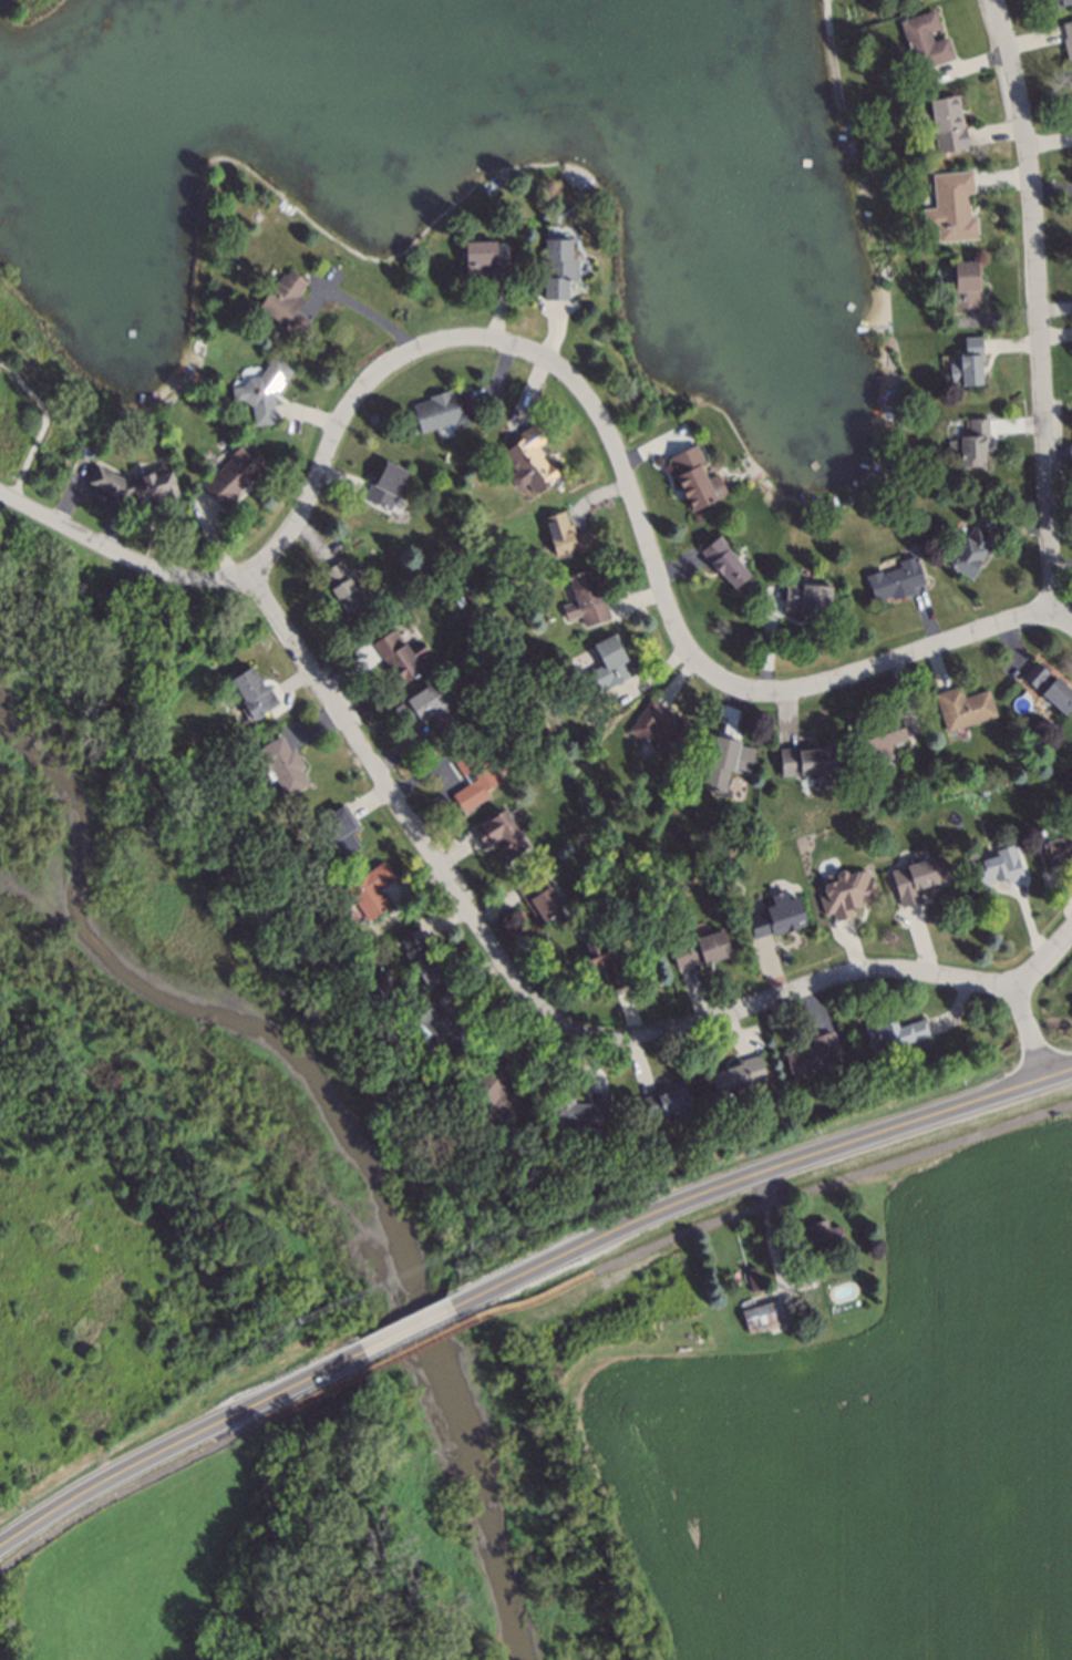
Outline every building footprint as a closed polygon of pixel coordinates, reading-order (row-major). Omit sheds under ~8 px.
[(910,65),(896,18),(934,6),(940,24),(926,29),(929,37),(944,32),(949,53),(910,65)] [(1059,19),(1071,16),(1071,70),(1069,56),(1065,58),(1060,35),(1063,34),(1059,19)] [(936,149),(934,128),(922,131),(919,112),(929,110),(928,95),(956,92),(960,123),(965,123),(968,145),(936,149)] [(939,237),(937,224),(926,224),(925,207),(935,205),(932,173),(972,168),(975,190),(967,192),(968,215),(976,214),(979,235),(939,237)] [(566,300),(544,298),(544,236),(570,237),(570,255),(578,255),(577,277),(567,277),(566,300)] [(491,279),(491,272),(466,272),(464,239),(496,237),(496,264),(511,264),(511,278),(491,279)] [(949,306),(949,303),(941,302),(940,288),(947,288),(947,281),(956,280),(955,260),(976,260),(980,302),(949,306)] [(297,333),(259,303),(289,266),(306,280),(303,285),(305,287),(300,293),(302,296),(296,306),(308,318),(297,333)] [(965,382),(965,379),(950,380),(948,363),(951,363),(951,353),(962,352),(961,328),(978,328),(981,380),(965,382)] [(254,423),(251,403),(244,398),(234,400),(233,384),(241,384),(246,375),(260,373),(275,352),(293,365),(271,394),(272,420),(254,423)] [(421,431),(413,404),(429,396),(426,392),(450,385),(451,391),(464,388),(474,416),(455,423),(421,431)] [(960,463),(961,451),(949,450),(949,435),(960,434),(960,429),(970,427),(969,414),(986,413),(988,439),(982,440),(985,461),(960,463)] [(517,487),(508,473),(515,466),(504,448),(519,436),(516,431),(533,421),(544,437),(540,441),(545,451),(542,454),(547,461),(550,458),(558,471),(534,487),(528,481),(517,487)] [(224,503),(203,483),(233,455),(228,451),(244,439),(265,463),(224,503)] [(691,507),(670,455),(697,445),(701,458),(699,461),(704,475),(718,470),(726,493),(691,507)] [(386,504),(363,495),(372,472),(375,474),(383,458),(403,468),(386,504)] [(84,477),(92,462),(118,475),(163,462),(172,489),(162,493),(161,489),(153,493),(154,496),(146,498),(143,495),(130,501),(84,477)] [(554,551),(543,513),(561,508),(565,519),(570,518),(575,533),(589,528),(595,546),(577,551),(576,546),(554,551)] [(970,576),(947,557),(973,519),(993,535),(978,559),(981,563),(970,576)] [(721,538),(752,577),(731,590),(701,550),(721,538)] [(876,597),(867,570),(880,566),(883,570),(898,565),(897,561),(916,556),(924,580),(911,585),(913,590),(890,596),(888,591),(876,597)] [(350,617),(320,571),(340,559),(353,582),(364,576),(372,589),(362,596),(367,605),(350,617)] [(585,627),(569,574),(596,565),(611,619),(585,627)] [(803,614),(784,611),(786,579),(810,581),(808,588),(829,591),(826,611),(804,610),(803,614)] [(395,683),(391,676),(394,673),(373,640),(389,632),(395,643),(404,639),(422,667),(395,683)] [(607,685),(599,667),(607,661),(598,640),(615,632),(631,674),(607,685)] [(1055,673),(1071,691),(1071,698),(1063,708),(1024,672),(1033,660),(1052,677),(1055,673)] [(251,720),(238,703),(244,698),(231,678),(246,669),(262,687),(270,683),(280,699),(251,720)] [(441,731),(429,713),(405,726),(393,704),(436,681),(460,719),(441,731)] [(947,728),(937,692),(961,684),(965,694),(988,688),(996,712),(947,728)] [(670,756),(630,724),(652,694),(664,707),(659,719),(669,726),(679,714),(692,729),(670,756)] [(880,759),(876,746),(860,752),(855,729),(882,719),(879,709),(897,703),(907,736),(890,742),(895,754),(880,759)] [(724,790),(704,785),(715,732),(739,738),(738,744),(754,747),(750,773),(729,767),(724,790)] [(290,791),(272,764),(269,767),(256,751),(280,735),(289,747),(296,743),(303,757),(299,761),(310,779),(290,791)] [(818,785),(817,770),(781,771),(780,746),(817,745),(817,741),(833,741),(833,769),(828,769),(828,784),(818,785)] [(465,811),(452,786),(465,779),(455,757),(480,745),(497,779),(486,786),(492,796),(465,811)] [(338,853),(317,823),(346,804),(358,823),(351,828),(358,839),(338,853)] [(505,854),(496,837),(483,845),(475,831),(512,810),(527,842),(505,854)] [(1061,834),(1071,830),(1071,856),(1047,863),(1037,827),(1058,822),(1061,834)] [(900,901),(889,867),(940,850),(947,874),(937,878),(938,884),(920,888),(921,896),(900,901)] [(979,887),(970,858),(999,850),(1000,857),(1017,852),(1023,874),(1006,879),(1004,876),(988,880),(989,885),(979,887)] [(367,917),(346,886),(383,862),(394,878),(381,886),(389,904),(367,917)] [(836,918),(832,908),(825,911),(820,893),(826,890),(820,874),(845,864),(848,873),(865,867),(868,877),(872,875),(876,890),(858,896),(860,904),(851,907),(852,914),(836,918)] [(538,919),(520,883),(545,870),(563,907),(538,919)] [(755,934),(749,915),(766,908),(765,905),(774,901),(772,891),(785,886),(787,896),(798,891),(807,919),(797,922),(798,926),(787,931),(786,927),(774,931),(772,928),(755,934)] [(426,986),(406,953),(410,950),(402,936),(420,926),(449,970),(426,986)] [(707,959),(704,949),(676,957),(670,940),(723,926),(730,953),(707,959)] [(611,989),(604,968),(606,967),(604,961),(586,968),(578,947),(590,944),(587,936),(598,932),(604,947),(617,944),(628,981),(611,989)] [(457,1058),(416,1017),(431,1000),(445,1014),(458,1002),(473,1015),(470,1020),(481,1031),(457,1058)] [(884,1046),(879,1039),(872,1041),(866,1027),(894,1017),(896,1021),(922,1012),(929,1032),(884,1046)] [(792,1075),(787,1050),(812,1041),(812,1035),(832,1029),(841,1059),(792,1075)] [(719,1090),(713,1070),(744,1060),(744,1056),(757,1052),(765,1074),(719,1090)] [(507,1112),(473,1083),(495,1056),(514,1071),(511,1075),(525,1090),(507,1112)] [(649,1116),(642,1095),(656,1090),(656,1086),(682,1079),(690,1102),(682,1105),(683,1111),(672,1114),(671,1109),(649,1116)] [(598,1125),(557,1121),(559,1094),(574,1095),(573,1099),(588,1101),(590,1089),(609,1091),(607,1107),(600,1109),(598,1125)] [(794,1260),(792,1245),(804,1238),(800,1224),(827,1216),(831,1226),(839,1223),(846,1240),(808,1252),(810,1255),(794,1260)] [(752,1289),(744,1266),(754,1261),(762,1285),(752,1289)] [(749,1332),(740,1307),(775,1295),(783,1320),(749,1332)]
